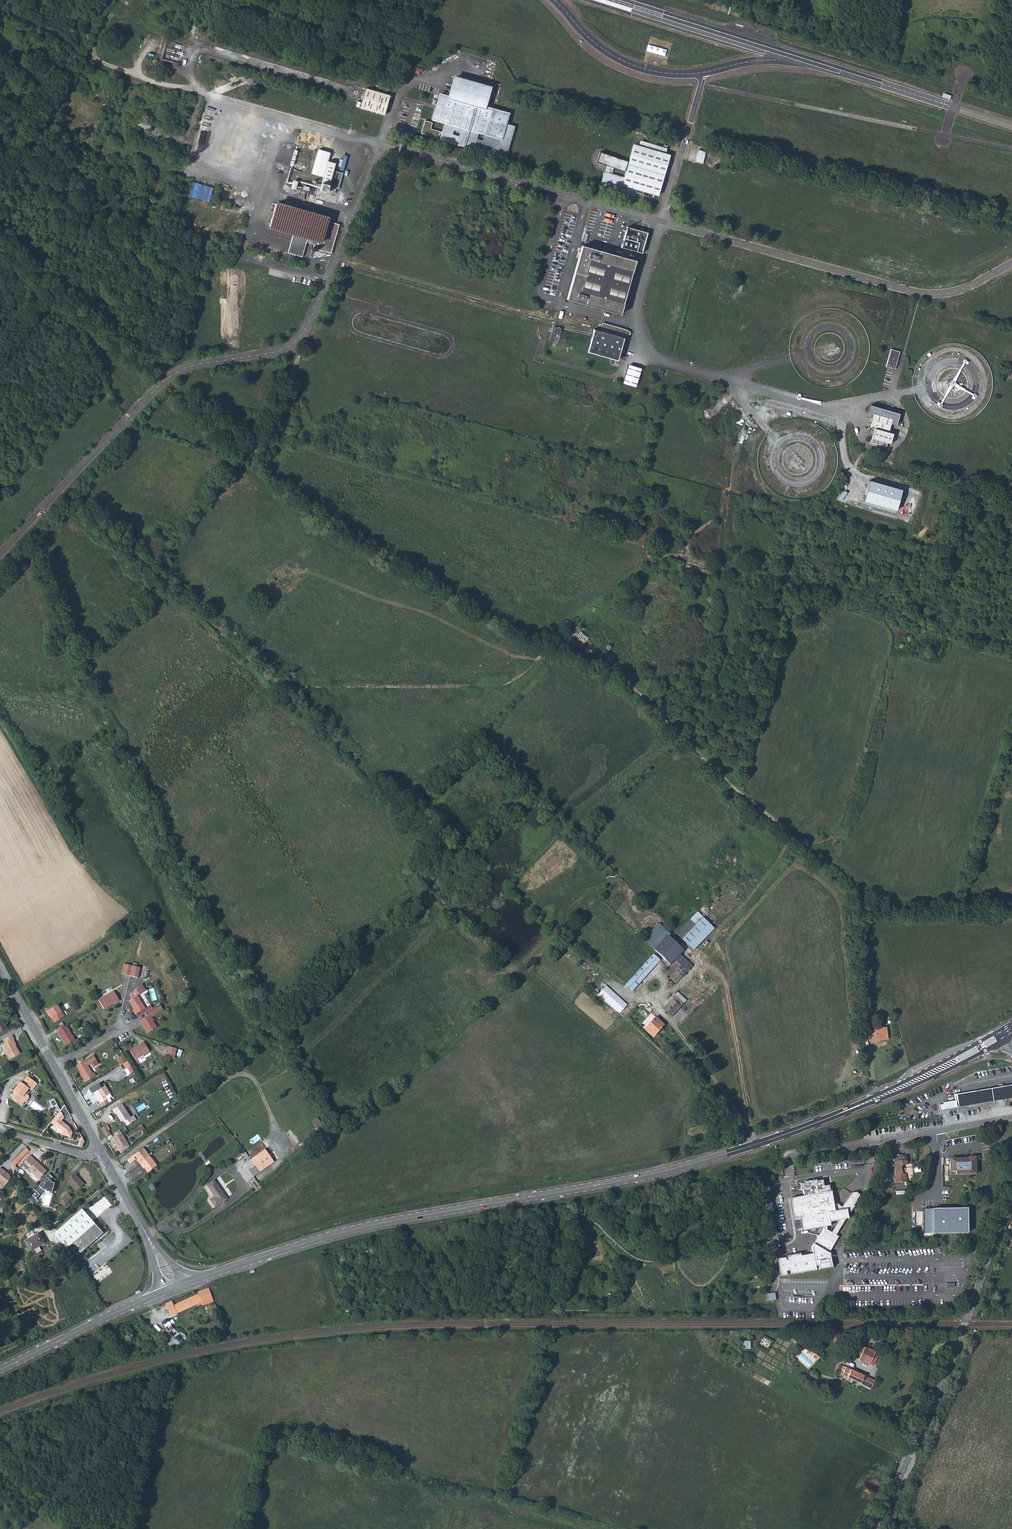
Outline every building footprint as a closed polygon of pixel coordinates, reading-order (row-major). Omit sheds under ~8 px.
[(408,65),(407,71),(421,73),(422,67),(408,65)] [(488,91),(451,80),(446,99),(438,97),(435,107),(437,108),(436,111),(434,111),(432,119),(445,122),(442,132),(440,131),(430,128),(432,122),(424,120),(420,133),(438,137),(439,133),(442,134),(441,138),(463,145),(463,143),(467,144),(466,146),(505,156),(513,126),(504,123),(507,113),(484,107),(488,91)] [(390,96),(364,88),(358,107),(383,115),(390,96)] [(151,122),(141,119),(139,126),(149,128),(151,122)] [(668,148),(641,140),(640,144),(667,152),(668,148)] [(601,187),(636,197),(639,188),(660,194),(671,154),(667,152),(640,144),(636,143),(630,164),(628,163),(629,160),(601,152),(598,162),(608,165),(606,171),(601,187)] [(707,149),(700,148),(697,160),(704,162),(707,149)] [(311,174),(322,177),(327,161),(329,153),(317,150),(311,174)] [(322,177),(320,182),(327,184),(327,185),(336,188),(340,173),(332,170),(334,163),(327,161),(322,177)] [(193,181),(189,196),(210,201),(214,187),(193,181)] [(325,191),(327,185),(327,184),(320,182),(318,189),(325,191)] [(328,217),(274,202),(268,224),(292,231),(286,251),(300,256),(305,241),(313,243),(312,247),(331,253),(340,223),(327,220),(328,217)] [(648,232),(628,226),(622,246),(643,252),(648,232)] [(637,260),(583,244),(581,251),(579,257),(568,298),(622,314),(637,260)] [(595,329),(594,332),(589,351),(619,360),(625,337),(622,337),(623,334),(626,335),(628,335),(629,335),(630,334),(631,334),(631,333),(631,332),(630,331),(629,330),(628,330),(624,328),(603,323),(601,328),(603,329),(602,331),(595,329)] [(557,341),(561,327),(554,325),(553,327),(550,339),(557,341)] [(892,350),(887,367),(896,370),(901,352),(892,350)] [(874,413),(870,426),(870,427),(876,429),(872,443),(888,447),(889,443),(892,443),(894,434),(890,432),(892,424),(897,426),(900,414),(871,406),(869,412),(874,413)] [(688,907),(697,901),(692,894),(683,900),(688,907)] [(696,912),(693,915),(708,934),(713,928),(696,912)] [(708,934),(693,915),(691,917),(676,933),(680,937),(693,949),(702,940),(708,934)] [(670,964),(674,960),(680,954),(683,951),(667,936),(669,934),(658,924),(643,939),(670,964)] [(653,954),(625,986),(631,991),(659,960),(653,954)] [(680,954),(674,960),(680,966),(681,967),(679,968),(681,970),(680,971),(679,970),(678,971),(682,976),(692,965),(680,954)] [(133,967),(130,977),(138,979),(141,969),(133,967)] [(143,984),(129,992),(132,998),(128,1000),(136,1013),(146,1008),(139,994),(147,990),(143,984)] [(606,986),(598,994),(619,1013),(627,1004),(606,986)] [(114,991),(99,1001),(104,1010),(115,1003),(116,1004),(120,1001),(114,991)] [(675,995),(672,998),(680,1006),(684,1003),(675,995)] [(680,1006),(672,998),(663,1008),(671,1016),(680,1006)] [(57,1005),(46,1012),(48,1016),(51,1013),(53,1017),(51,1019),(54,1023),(64,1017),(57,1005)] [(147,1017),(139,1022),(141,1026),(143,1025),(148,1034),(157,1029),(153,1022),(149,1017),(162,1009),(159,1005),(144,1014),(147,1017)] [(163,1011),(162,1009),(149,1017),(153,1022),(154,1021),(152,1017),(163,1011)] [(655,1017),(644,1029),(653,1037),(664,1025),(655,1017)] [(64,1025),(56,1030),(58,1034),(57,1034),(62,1041),(63,1041),(66,1045),(73,1041),(64,1025)] [(886,1027),(868,1029),(869,1040),(880,1040),(880,1035),(883,1035),(883,1039),(887,1039),(886,1027)] [(5,1044),(2,1046),(9,1059),(19,1055),(14,1045),(13,1046),(10,1041),(13,1040),(11,1036),(3,1040),(5,1044)] [(140,1046),(130,1053),(136,1061),(150,1052),(144,1042),(140,1045),(140,1046)] [(168,1046),(167,1056),(176,1058),(177,1047),(168,1046)] [(93,1056),(77,1067),(84,1079),(83,1080),(85,1083),(97,1076),(94,1073),(93,1074),(88,1067),(96,1061),(93,1056)] [(122,1056),(118,1058),(115,1060),(119,1067),(122,1065),(127,1062),(122,1056)] [(122,1065),(119,1067),(122,1072),(130,1067),(127,1062),(122,1065)] [(122,1072),(126,1077),(133,1073),(130,1067),(122,1072)] [(37,1083),(28,1076),(22,1083),(21,1082),(14,1091),(16,1092),(14,1094),(13,1096),(15,1098),(14,1099),(18,1102),(18,1101),(23,1101),(24,1102),(25,1101),(27,1101),(29,1098),(29,1096),(29,1095),(25,1092),(29,1088),(32,1090),(37,1083)] [(99,1101),(101,1104),(107,1101),(108,1100),(106,1097),(107,1097),(98,1084),(89,1090),(92,1095),(94,1094),(98,1102),(99,1101)] [(939,1105),(940,1110),(1011,1098),(1011,1084),(954,1094),(955,1100),(943,1102),(943,1104),(939,1105)] [(122,1105),(113,1111),(115,1115),(116,1114),(121,1122),(123,1121),(124,1123),(125,1123),(127,1126),(136,1121),(130,1112),(128,1113),(122,1105)] [(60,1111),(52,1123),(62,1132),(61,1135),(71,1138),(73,1133),(69,1127),(62,1121),(64,1118),(60,1111)] [(316,1120),(311,1123),(318,1132),(322,1128),(316,1120)] [(105,1127),(101,1130),(106,1138),(110,1136),(105,1127)] [(113,1137),(119,1152),(130,1147),(123,1132),(113,1137)] [(136,1161),(140,1165),(150,1158),(143,1149),(134,1155),(137,1160),(136,1161)] [(265,1150),(236,1170),(245,1182),(273,1163),(265,1150)] [(18,1155),(13,1161),(17,1164),(22,1159),(18,1155)] [(976,1156),(949,1157),(950,1174),(976,1174),(976,1156)] [(150,1158),(140,1165),(143,1169),(144,1169),(147,1173),(156,1166),(150,1158)] [(28,1163),(25,1160),(21,1164),(26,1170),(28,1169),(38,1179),(46,1171),(35,1161),(34,1162),(32,1159),(28,1163)] [(891,1162),(895,1178),(903,1176),(902,1173),(901,1172),(900,1171),(899,1170),(899,1168),(900,1166),(902,1165),(905,1164),(904,1160),(902,1161),(891,1162)] [(3,1190),(12,1177),(0,1168),(0,1188),(3,1190)] [(798,1210),(801,1210),(802,1215),(804,1224),(825,1221),(825,1225),(820,1232),(818,1235),(812,1245),(812,1247),(800,1249),(799,1247),(786,1249),(786,1253),(784,1253),(784,1250),(776,1251),(778,1269),(786,1268),(785,1264),(789,1263),(790,1268),(814,1265),(814,1260),(816,1260),(817,1264),(831,1262),(829,1250),(828,1248),(837,1233),(836,1231),(847,1213),(849,1213),(849,1211),(848,1210),(848,1206),(851,1205),(854,1198),(854,1197),(857,1192),(857,1191),(859,1186),(855,1184),(851,1185),(843,1200),(838,1197),(834,1198),(832,1184),(831,1185),(830,1179),(824,1180),(823,1173),(818,1174),(818,1172),(803,1174),(804,1176),(800,1177),(801,1183),(802,1183),(803,1186),(806,1186),(806,1188),(790,1191),(793,1211),(798,1210)] [(74,1175),(66,1181),(75,1192),(83,1185),(74,1175)] [(26,1197),(33,1204),(36,1201),(35,1200),(44,1189),(52,1192),(55,1182),(50,1178),(48,1176),(39,1184),(26,1197)] [(214,1181),(207,1186),(214,1197),(209,1201),(214,1208),(225,1199),(214,1181)] [(67,1194),(59,1200),(63,1205),(71,1199),(67,1194)] [(772,1202),(764,1203),(766,1211),(774,1210),(772,1202)] [(923,1209),(924,1233),(969,1232),(969,1207),(923,1209)] [(53,1235),(65,1248),(71,1244),(76,1249),(80,1253),(102,1233),(81,1209),(53,1235)] [(37,1233),(23,1241),(31,1255),(39,1250),(36,1246),(39,1245),(39,1246),(43,1243),(37,1233)] [(71,1244),(65,1248),(70,1254),(76,1249),(71,1244)] [(58,1277),(62,1283),(69,1279),(65,1273),(58,1277)] [(170,1325),(173,1323),(172,1319),(178,1317),(176,1313),(179,1312),(179,1313),(185,1311),(184,1309),(199,1302),(201,1307),(203,1307),(203,1304),(212,1300),(208,1287),(196,1291),(197,1295),(185,1300),(173,1306),(171,1303),(165,1306),(170,1316),(167,1318),(170,1325)] [(768,1293),(769,1300),(776,1299),(775,1292),(768,1293)] [(854,1341),(859,1343),(856,1350),(856,1352),(866,1356),(867,1354),(870,1348),(872,1349),(875,1344),(861,1339),(861,1340),(856,1338),(854,1341)] [(751,1348),(751,1340),(742,1340),(742,1348),(751,1348)] [(867,1354),(871,1356),(877,1346),(875,1344),(872,1349),(870,1348),(867,1354)] [(835,1368),(838,1370),(839,1367),(868,1380),(871,1372),(840,1358),(835,1368)]
